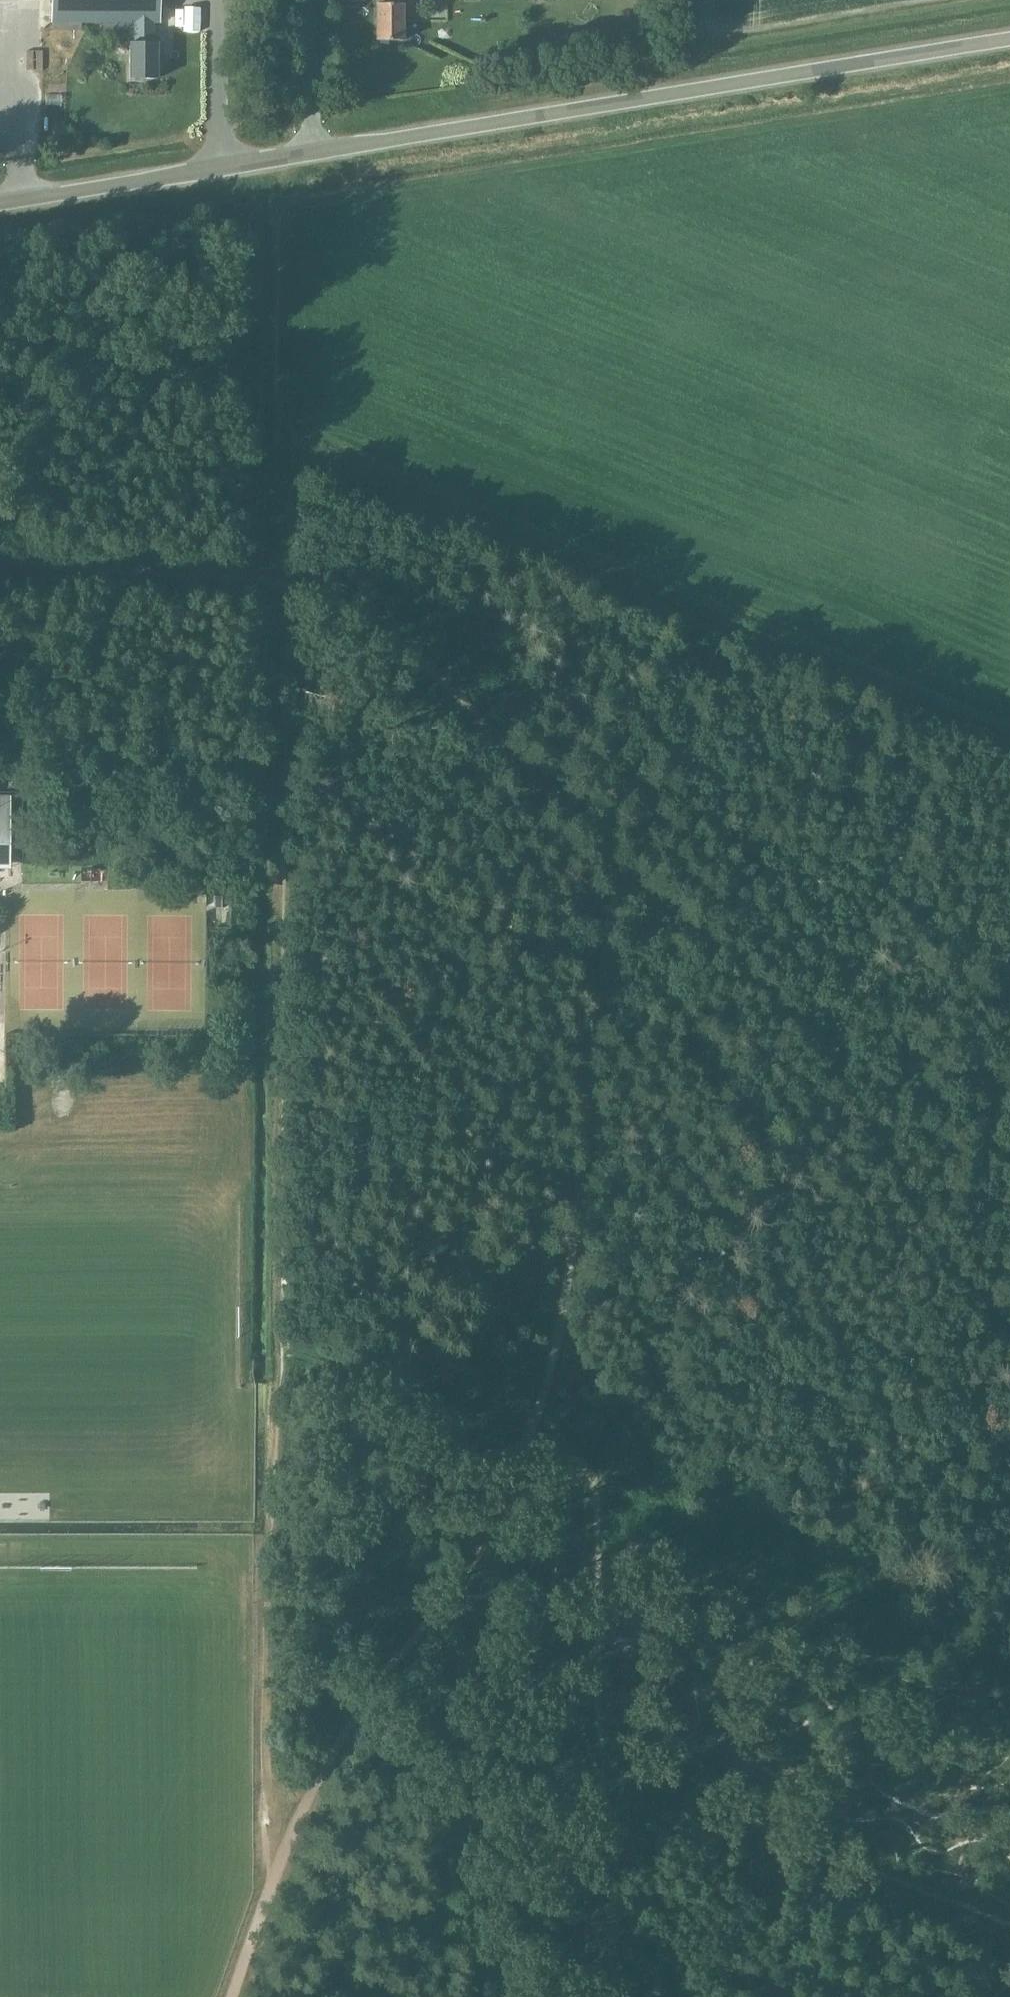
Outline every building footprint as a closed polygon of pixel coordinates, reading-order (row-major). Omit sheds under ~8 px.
[(52,20),(135,21),(134,41),(131,41),(130,78),(156,78),(157,42),(152,41),(153,21),(159,22),(159,0),(52,0),(52,20)] [(382,3),(377,3),(377,39),(403,40),(403,3),(400,3),(400,0),(382,0),(382,3)] [(3,855),(10,852),(10,795),(0,795),(0,857),(3,855)]
